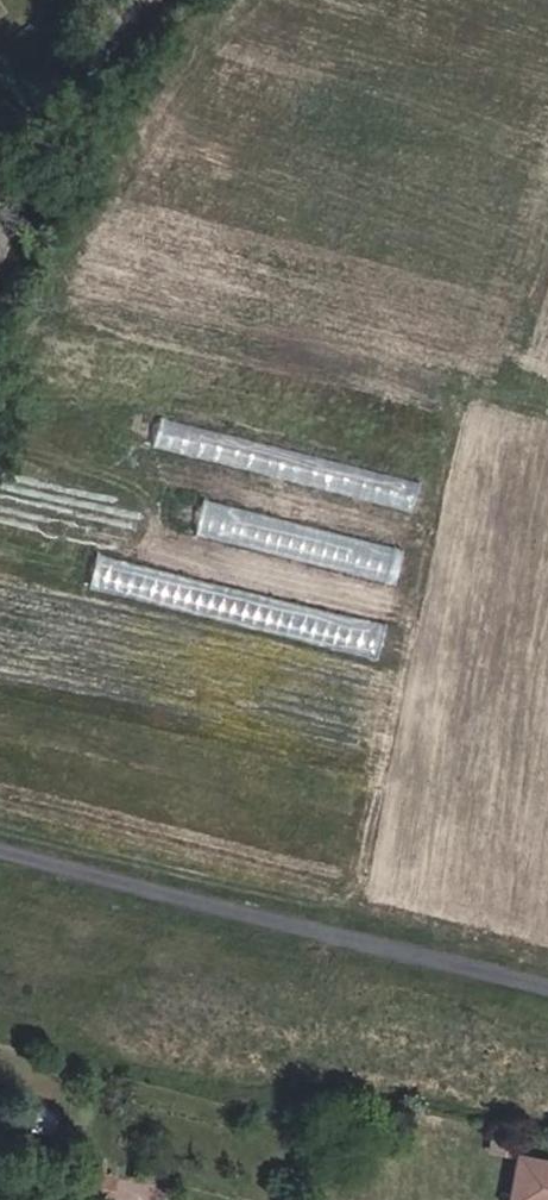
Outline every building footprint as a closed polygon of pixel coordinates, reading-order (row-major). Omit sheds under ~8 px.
[(131,413),(125,440),(414,503),(420,476),(131,413)] [(196,537),(397,576),(404,543),(203,503),(196,537)] [(508,1163),(501,1199),(547,1199),(547,1161),(517,1155),(509,1154),(508,1163)]
